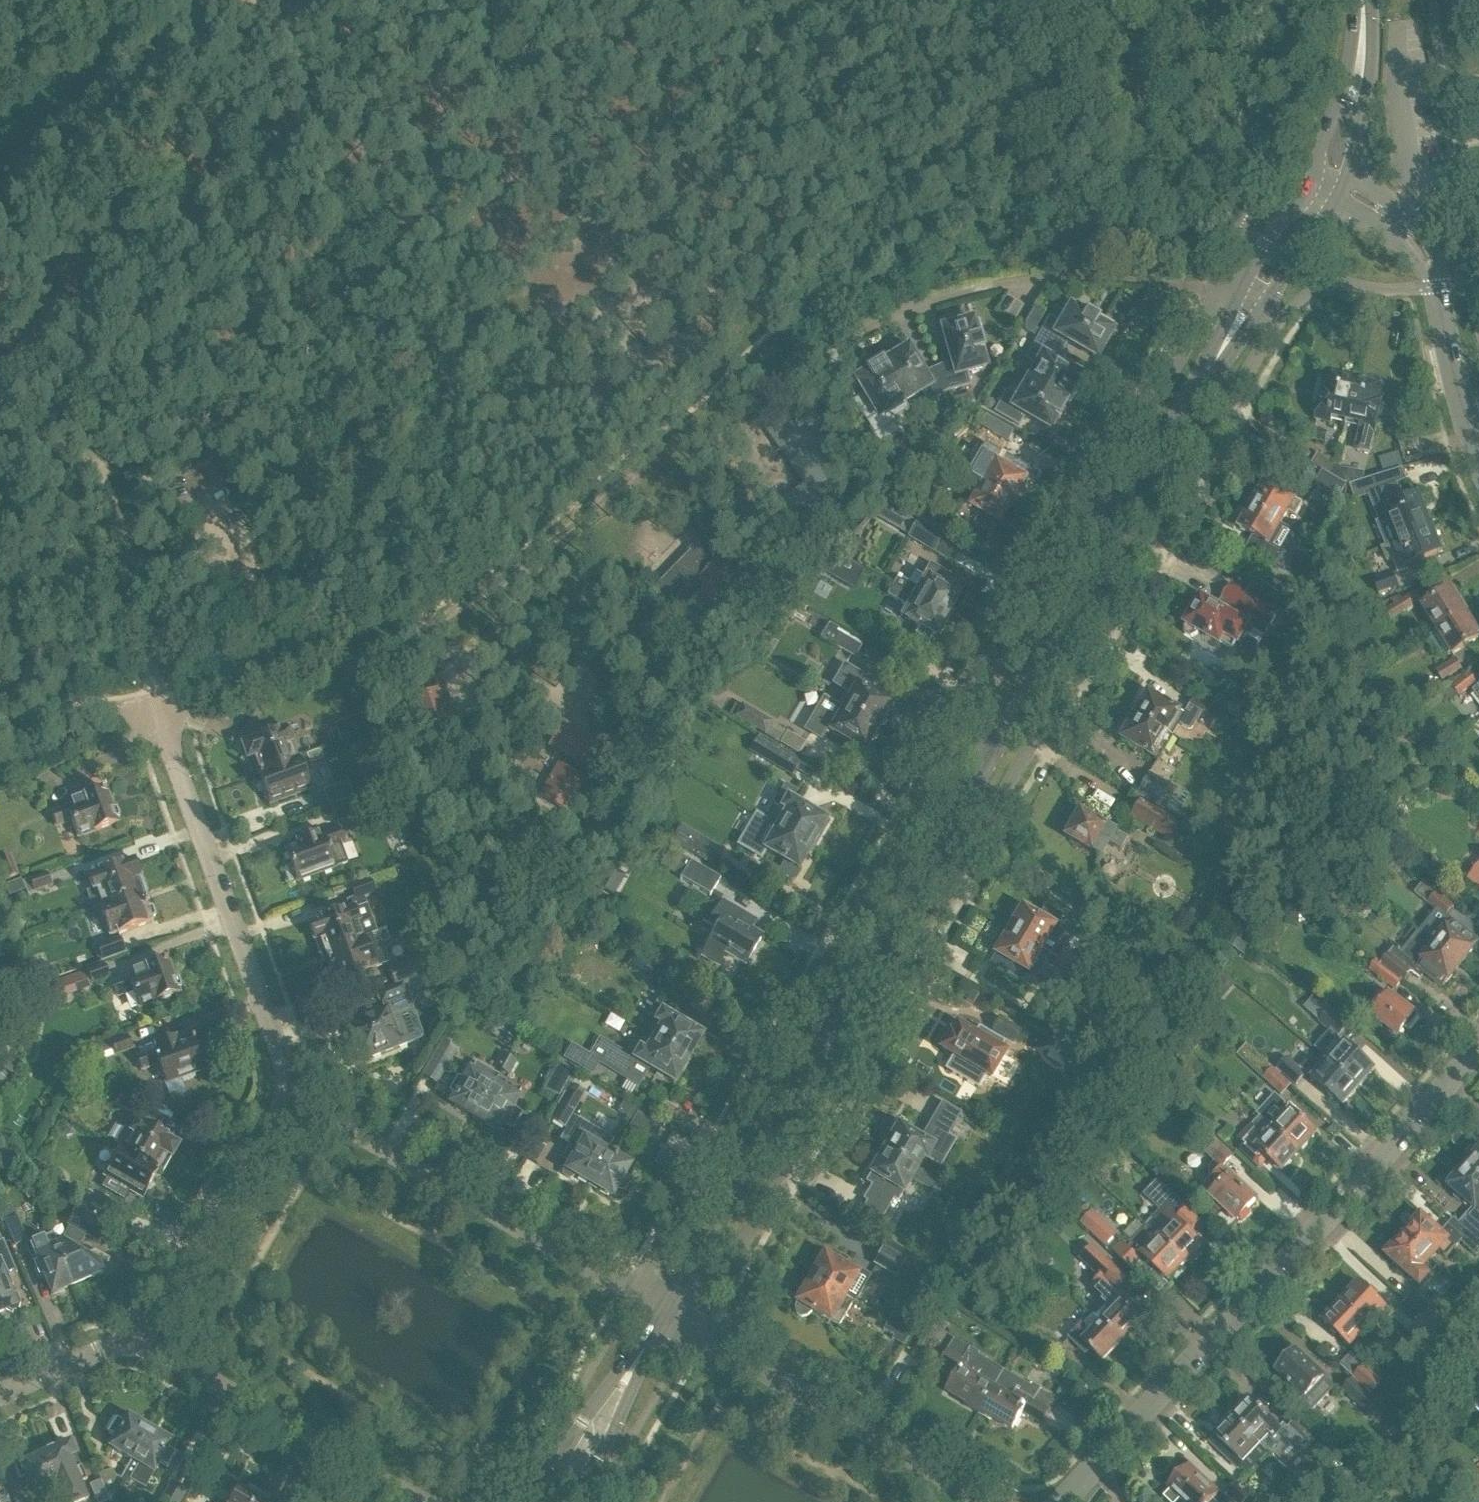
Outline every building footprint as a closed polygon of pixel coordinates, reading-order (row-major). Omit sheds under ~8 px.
[(1037,337),(1061,351),(1068,341),(1097,357),(1113,330),(1111,329),(1113,325),(1099,316),(1098,318),(1086,312),(1085,314),(1071,306),(1061,323),(1049,317),(1037,337)] [(937,366),(948,390),(970,384),(966,371),(986,366),(981,350),(984,350),(980,337),(983,336),(978,320),(973,321),(972,319),(942,328),(951,360),(937,366)] [(1055,362),(1061,351),(1037,337),(1026,357),(1037,364),(1027,380),(1068,404),(1067,405),(1069,406),(1085,379),(1055,362)] [(948,390),(937,366),(923,372),(906,343),(879,360),(880,361),(881,361),(905,401),(921,391),(928,403),(948,390)] [(888,411),(905,401),(881,361),(880,361),(866,370),(867,372),(856,379),(871,404),(860,410),(874,434),(895,422),(888,411)] [(1349,422),(1359,383),(1329,376),(1318,419),(1331,422),(1332,418),(1349,422)] [(1059,419),(1067,405),(1068,404),(1027,380),(1018,397),(1006,390),(994,411),(1019,425),(1025,414),(1051,429),(1057,418),(1059,419)] [(1359,383),(1349,422),(1364,425),(1358,450),(1371,453),(1386,389),(1359,383)] [(826,443),(814,427),(821,422),(805,401),(766,429),(806,484),(769,511),(781,527),(788,522),(793,529),(823,507),(818,500),(833,489),(838,496),(855,483),(827,445),(829,444),(828,442),(826,443)] [(1008,441),(1014,430),(986,414),(980,425),(1008,441)] [(1326,443),(1329,433),(1316,430),(1313,440),(1326,443)] [(1337,465),(1337,463),(1319,453),(1313,463),(1323,470),(1330,474),(1337,465)] [(982,484),(1012,501),(1013,500),(1015,501),(1021,491),(1019,490),(1025,480),(995,462),(982,484)] [(1337,465),(1330,474),(1348,485),(1351,483),(1356,474),(1353,470),(1346,469),(1337,463),(1337,465)] [(1348,485),(1330,474),(1323,470),(1314,483),(1339,498),(1348,485)] [(1398,482),(1367,494),(1377,519),(1375,520),(1385,547),(1397,542),(1430,529),(1426,517),(1416,493),(1404,497),(1398,482)] [(1011,503),(1012,501),(982,484),(969,506),(961,501),(950,520),(969,532),(974,524),(992,534),(998,523),(999,524),(1005,513),(1008,513),(1012,506),(1011,503)] [(1256,493),(1249,505),(1253,507),(1252,508),(1267,517),(1282,526),(1283,524),(1287,517),(1289,513),(1295,517),(1297,518),(1297,517),(1302,510),(1304,506),(1277,490),(1266,484),(1264,485),(1265,486),(1260,495),(1256,493)] [(916,498),(907,513),(918,520),(949,539),(957,526),(941,517),(943,514),(916,498)] [(1241,527),(1239,529),(1257,539),(1252,548),(1258,552),(1257,555),(1266,560),(1266,561),(1267,561),(1273,564),(1272,565),(1274,565),(1284,571),(1291,557),(1286,554),(1298,533),(1283,524),(1282,526),(1267,517),(1252,508),(1247,517),(1241,527)] [(919,522),(910,537),(933,551),(935,552),(944,537),(932,530),(919,522)] [(1385,547),(1381,548),(1386,561),(1392,559),(1393,564),(1397,574),(1408,569),(1408,568),(1407,566),(1426,558),(1440,553),(1443,552),(1439,541),(1436,543),(1430,529),(1397,542),(1385,547)] [(749,587),(701,540),(694,547),(691,543),(687,548),(690,551),(645,598),(693,645),(694,644),(693,644),(749,587)] [(834,554),(820,568),(834,575),(843,559),(834,554)] [(893,585),(947,615),(959,596),(958,595),(964,585),(931,565),(924,575),(923,576),(915,571),(908,583),(897,577),(893,585)] [(1401,586),(1396,573),(1375,581),(1380,594),(1401,586)] [(1219,605),(1217,608),(1226,614),(1232,618),(1237,609),(1270,629),(1278,612),(1279,612),(1231,584),(1219,605)] [(934,636),(947,615),(893,585),(887,594),(911,609),(905,619),(917,626),(912,635),(928,643),(932,635),(934,636)] [(1392,620),(1423,602),(1416,591),(1385,609),(1392,620)] [(1451,591),(1424,608),(1438,631),(1466,614),(1465,613),(1467,612),(1470,610),(1462,598),(1458,601),(1451,591)] [(1326,599),(1315,593),(1307,609),(1317,615),(1326,599)] [(1191,619),(1186,629),(1186,634),(1193,638),(1198,636),(1201,631),(1215,639),(1220,642),(1233,649),(1253,659),(1265,636),(1270,629),(1237,609),(1232,618),(1226,614),(1217,608),(1202,600),(1197,609),(1193,608),(1189,615),(1191,619)] [(1431,636),(1440,650),(1447,645),(1453,656),(1466,648),(1469,646),(1471,649),(1472,650),(1477,647),(1478,646),(1478,635),(1474,627),(1478,624),(1471,613),(1467,616),(1466,614),(1438,631),(1431,636)] [(828,626),(821,638),(855,658),(862,646),(837,631),(838,629),(829,624),(828,626)] [(1464,668),(1458,658),(1437,671),(1443,681),(1464,668)] [(843,663),(832,684),(837,687),(847,692),(842,701),(839,706),(878,729),(880,726),(881,726),(882,726),(883,726),(884,726),(884,725),(885,725),(885,724),(886,723),(886,722),(886,721),(886,720),(885,720),(885,719),(884,719),(884,718),(891,706),(864,690),(867,683),(860,679),(863,674),(843,663)] [(1478,681),(1478,680),(1472,671),(1453,686),(1460,696),(1478,681)] [(424,696),(419,684),(407,689),(418,716),(416,717),(417,720),(419,719),(429,746),(458,735),(441,689),(424,696)] [(1137,705),(1134,711),(1135,714),(1134,716),(1164,734),(1171,721),(1179,726),(1179,725),(1189,730),(1193,729),(1201,716),(1205,718),(1211,707),(1194,697),(1183,716),(1170,708),(1171,706),(1148,692),(1140,705),(1137,705)] [(824,697),(805,730),(822,740),(828,729),(865,751),(871,740),(872,740),(873,740),(874,740),(875,740),(876,740),(876,739),(877,739),(877,738),(877,737),(878,736),(877,735),(877,734),(877,733),(876,733),(878,729),(839,706),(824,697)] [(742,704),(735,717),(799,754),(806,742),(787,732),(773,724),(773,722),(742,704)] [(346,720),(352,737),(374,729),(368,713),(346,720)] [(1127,728),(1120,741),(1132,748),(1143,754),(1144,752),(1158,760),(1161,755),(1163,751),(1163,752),(1171,738),(1164,734),(1134,716),(1132,719),(1129,719),(1126,725),(1127,728)] [(574,818),(612,753),(563,724),(551,745),(569,756),(562,766),(560,765),(541,798),(574,818)] [(244,745),(243,745),(248,760),(253,758),(259,775),(260,777),(273,772),(272,768),(298,759),(288,729),(278,733),(277,731),(265,736),(257,739),(257,740),(256,740),(253,737),(245,740),(245,745),(244,745)] [(758,738),(750,751),(771,763),(779,750),(758,738)] [(442,760),(458,755),(453,741),(437,747),(442,760)] [(321,749),(307,754),(311,764),(324,759),(321,749)] [(273,772),(260,777),(263,787),(262,792),(265,800),(269,803),(269,804),(311,789),(306,773),(300,758),(298,759),(272,768),(273,772)] [(1165,811),(1177,789),(1150,774),(1138,795),(1165,811)] [(324,790),(329,806),(354,797),(349,782),(324,790)] [(787,810),(779,824),(778,826),(812,846),(827,821),(792,801),(798,791),(786,783),(773,803),(787,810)] [(74,805),(52,812),(57,826),(72,821),(74,827),(78,837),(117,823),(116,820),(120,817),(117,808),(112,809),(105,789),(72,801),(74,805)] [(384,807),(379,794),(334,809),(338,823),(384,807)] [(1141,799),(1130,818),(1170,842),(1181,822),(1141,799)] [(1120,851),(1127,839),(1079,811),(1064,836),(1092,852),(1100,839),(1120,851)] [(778,826),(779,824),(768,818),(764,826),(774,832),(764,850),(785,862),(778,873),(791,880),(797,869),(799,870),(812,846),(778,826)] [(299,847),(285,852),(290,865),(286,867),(292,882),(296,880),(297,882),(303,880),(336,867),(343,864),(347,863),(340,844),(341,843),(344,842),(339,829),(318,838),(317,834),(306,838),(297,842),(299,847)] [(694,850),(714,862),(722,848),(701,836),(699,838),(685,830),(677,843),(693,852),(694,850)] [(670,849),(661,864),(683,876),(680,881),(710,898),(712,894),(714,891),(721,878),(691,861),(670,849)] [(19,875),(12,857),(0,861),(0,866),(6,880),(19,875)] [(91,890),(87,892),(92,906),(93,908),(94,908),(98,906),(126,896),(128,899),(141,895),(140,892),(141,891),(144,890),(141,882),(139,878),(140,877),(141,877),(139,870),(135,860),(122,865),(121,863),(96,872),(97,874),(93,875),(88,877),(92,890),(91,890)] [(1469,879),(1478,887),(1478,866),(1469,879)] [(617,870),(605,891),(616,897),(628,876),(617,870)] [(28,894),(53,886),(48,872),(24,881),(28,894)] [(6,885),(10,896),(26,890),(22,879),(14,882),(6,885)] [(323,953),(324,956),(340,950),(339,947),(366,937),(378,933),(364,897),(376,893),(371,881),(351,888),(355,898),(348,901),(351,909),(342,912),(342,911),(321,919),(322,920),(308,925),(314,940),(315,940),(320,954),(323,953)] [(1416,892),(1437,908),(1438,909),(1419,934),(1461,966),(1478,944),(1446,918),(1456,906),(1424,881),(1416,892)] [(126,896),(98,906),(100,911),(109,936),(118,933),(119,935),(151,922),(151,921),(156,916),(153,907),(146,907),(145,906),(146,906),(147,906),(141,891),(140,892),(141,895),(128,899),(126,896)] [(717,929),(701,956),(707,959),(719,966),(726,955),(727,956),(745,966),(749,958),(760,939),(749,932),(755,922),(722,903),(721,904),(719,908),(717,907),(723,896),(714,891),(712,894),(717,897),(713,905),(711,904),(710,907),(702,920),(708,924),(717,929)] [(1300,908),(1298,903),(1293,901),(1288,904),(1286,909),(1289,914),(1294,915),(1299,913),(1300,908)] [(1012,925),(1009,931),(1058,960),(1071,968),(1083,975),(1088,966),(1076,959),(1055,946),(1063,932),(1055,928),(1062,916),(1045,906),(1038,917),(1022,908),(1019,913),(1015,913),(1010,922),(1012,925)] [(328,980),(334,980),(335,983),(367,971),(388,963),(381,944),(389,941),(385,930),(378,933),(366,937),(339,947),(340,950),(324,956),(328,968),(329,967),(329,968),(325,972),(328,980)] [(996,954),(991,963),(1030,987),(1044,964),(1077,984),(1083,975),(1071,968),(1058,960),(1009,931),(1006,935),(1002,936),(997,945),(998,948),(995,954),(996,954)] [(1400,978),(1403,981),(1415,991),(1428,976),(1443,988),(1461,966),(1419,934),(1402,954),(1395,948),(1382,963),(1382,964),(1400,978)] [(97,945),(103,961),(126,953),(121,937),(97,945)] [(1251,948),(1239,939),(1234,946),(1246,955),(1251,948)] [(114,983),(113,983),(116,991),(118,996),(127,993),(134,990),(140,1007),(179,993),(178,989),(182,986),(179,978),(174,978),(167,959),(144,967),(133,971),(134,975),(114,983)] [(431,974),(426,959),(391,971),(396,986),(424,976),(431,974)] [(1382,963),(1377,959),(1369,970),(1396,991),(1403,981),(1400,978),(1382,964),(1382,963)] [(1196,982),(1205,972),(1193,963),(1185,972),(1196,982)] [(93,984),(111,977),(106,964),(88,971),(93,984)] [(461,975),(457,964),(446,969),(450,980),(461,975)] [(85,971),(47,985),(52,1001),(91,987),(85,971)] [(368,1051),(371,1058),(407,1044),(403,1034),(404,1032),(402,1024),(399,1023),(396,1015),(407,1011),(411,1003),(407,994),(428,986),(424,976),(396,986),(377,993),(383,1013),(352,1023),(362,1053),(368,1051)] [(1408,1028),(1418,1017),(1391,996),(1374,1017),(1385,1026),(1383,1029),(1383,1035),(1388,1040),(1395,1038),(1397,1036),(1398,1037),(1406,1027),(1408,1028)] [(651,1013),(649,1017),(661,1024),(653,1039),(688,1059),(702,1035),(680,1023),(685,1015),(686,1013),(667,1002),(659,998),(651,1013)] [(1320,1022),(1336,1036),(1338,1038),(1349,1026),(1330,1010),(1320,1022)] [(993,1031),(1014,1044),(1022,1030),(1001,1018),(993,1031)] [(541,1026),(530,1020),(525,1028),(536,1035),(541,1026)] [(943,1046),(941,1049),(954,1056),(946,1070),(978,1089),(986,1075),(991,1078),(1005,1053),(1001,1050),(1005,1043),(979,1028),(975,1035),(957,1025),(952,1034),(950,1033),(949,1035),(945,1036),(942,1042),(943,1046)] [(98,1062),(134,1049),(128,1034),(92,1047),(98,1062)] [(176,1036),(157,1043),(139,1049),(141,1055),(137,1056),(142,1070),(159,1064),(166,1083),(172,1081),(204,1070),(204,1068),(199,1056),(203,1052),(203,1048),(200,1044),(195,1044),(194,1041),(180,1046),(176,1036)] [(594,1051),(591,1057),(600,1063),(600,1064),(639,1088),(643,1080),(642,1079),(648,1068),(674,1083),(688,1059),(653,1039),(649,1037),(648,1036),(641,1050),(632,1045),(627,1055),(601,1040),(594,1051)] [(438,1083),(458,1049),(444,1041),(424,1075),(438,1083)] [(1327,1063),(1358,1089),(1374,1071),(1341,1042),(1333,1051),(1335,1053),(1327,1063)] [(566,1059),(565,1061),(571,1065),(592,1077),(600,1064),(600,1063),(591,1057),(580,1051),(573,1047),(566,1059)] [(501,1071),(509,1056),(502,1052),(494,1067),(501,1071)] [(509,1056),(501,1071),(510,1076),(519,1061),(509,1056)] [(1303,1072),(1343,1107),(1358,1089),(1327,1063),(1320,1056),(1313,1065),(1310,1063),(1303,1072)] [(1276,1070),(1296,1087),(1305,1077),(1286,1059),(1276,1070)] [(457,1076),(448,1091),(453,1094),(456,1096),(453,1103),(454,1104),(454,1107),(463,1112),(466,1111),(475,1116),(493,1085),(497,1077),(498,1076),(475,1063),(470,1072),(465,1079),(465,1080),(457,1076)] [(557,1096),(569,1073),(557,1066),(544,1089),(557,1096)] [(1264,1079),(1282,1095),(1292,1084),(1274,1068),(1264,1079)] [(1153,1076),(1150,1080),(1156,1087),(1160,1083),(1153,1076)] [(493,1085),(475,1116),(485,1122),(485,1125),(494,1130),(496,1128),(498,1129),(500,1125),(501,1123),(507,1126),(509,1127),(511,1124),(519,1112),(511,1107),(514,1102),(521,1090),(497,1077),(493,1085)] [(561,1106),(552,1121),(565,1128),(572,1116),(573,1117),(574,1116),(576,1112),(575,1111),(586,1092),(573,1084),(564,1099),(562,1098),(558,1105),(561,1106)] [(115,1105),(133,1115),(140,1103),(123,1093),(115,1105)] [(1271,1127),(1300,1153),(1317,1135),(1275,1097),(1259,1114),(1260,1115),(1259,1116),(1263,1120),(1271,1127)] [(627,1117),(634,1105),(625,1100),(618,1112),(627,1117)] [(893,1136),(884,1151),(916,1171),(917,1169),(924,1158),(926,1155),(928,1156),(940,1163),(945,1155),(955,1138),(953,1136),(949,1134),(961,1113),(943,1102),(929,1125),(921,1140),(920,1139),(916,1137),(907,1131),(906,1127),(900,1123),(899,1123),(896,1124),(892,1130),(893,1134),(893,1136)] [(646,1138),(654,1124),(642,1116),(645,1111),(634,1105),(627,1117),(634,1121),(629,1129),(646,1138)] [(573,1117),(560,1139),(575,1148),(577,1146),(584,1134),(589,1124),(574,1116),(573,1117)] [(1266,1159),(1282,1173),(1300,1153),(1271,1127),(1263,1120),(1259,1116),(1238,1139),(1246,1145),(1242,1151),(1259,1167),(1266,1159)] [(117,1140),(115,1143),(116,1144),(118,1144),(122,1146),(148,1162),(146,1167),(157,1173),(159,1170),(161,1171),(163,1172),(164,1169),(171,1157),(172,1158),(178,1148),(179,1146),(171,1141),(166,1138),(167,1136),(151,1127),(138,1120),(132,1131),(125,1127),(117,1140)] [(1223,1131),(1220,1129),(1222,1127),(1215,1121),(1208,1128),(1218,1137),(1223,1131)] [(564,1171),(564,1175),(570,1179),(577,1175),(589,1182),(606,1153),(607,1151),(609,1148),(598,1142),(584,1134),(577,1146),(575,1148),(564,1168),(564,1171)] [(1214,1136),(1203,1150),(1214,1161),(1223,1169),(1223,1168),(1235,1155),(1214,1136)] [(105,1183),(104,1184),(106,1184),(120,1192),(124,1186),(143,1197),(157,1173),(146,1167),(148,1162),(122,1146),(118,1152),(105,1175),(108,1177),(105,1183)] [(606,1153),(589,1182),(613,1196),(616,1189),(620,1192),(627,1190),(631,1183),(630,1179),(629,1177),(628,1176),(625,1174),(630,1166),(633,1161),(621,1154),(609,1147),(609,1148),(607,1151),(606,1153)] [(868,1201),(860,1214),(878,1225),(894,1199),(898,1201),(911,1179),(929,1190),(934,1182),(916,1171),(884,1151),(871,1172),(872,1173),(866,1182),(872,1185),(864,1199),(868,1201)] [(1463,1164),(1478,1179),(1478,1152),(1476,1156),(1474,1154),(1473,1153),(1463,1164)] [(1213,1180),(1200,1192),(1219,1211),(1224,1207),(1239,1220),(1253,1204),(1256,1201),(1224,1170),(1223,1168),(1223,1169),(1214,1161),(1210,1166),(1211,1177),(1213,1180)] [(1448,1187),(1473,1208),(1462,1220),(1460,1223),(1478,1240),(1478,1179),(1463,1164),(1453,1175),(1456,1178),(1448,1187)] [(1148,1227),(1186,1264),(1188,1262),(1192,1266),(1203,1255),(1198,1251),(1202,1247),(1189,1233),(1192,1230),(1184,1222),(1181,1225),(1177,1221),(1188,1209),(1165,1187),(1157,1196),(1171,1209),(1151,1229),(1148,1226),(1148,1227)] [(77,1207),(67,1223),(99,1241),(109,1224),(77,1207)] [(1094,1212),(1085,1222),(1083,1224),(1108,1248),(1110,1246),(1119,1236),(1109,1227),(1094,1212)] [(28,1240),(17,1215),(5,1221),(16,1246),(28,1240)] [(1401,1233),(1431,1260),(1439,1251),(1447,1258),(1451,1254),(1456,1247),(1462,1241),(1476,1254),(1478,1251),(1478,1240),(1460,1223),(1454,1218),(1440,1233),(1422,1216),(1418,1220),(1414,1224),(1411,1222),(1401,1233)] [(1169,1281),(1186,1264),(1148,1227),(1128,1247),(1123,1242),(1114,1251),(1132,1268),(1143,1256),(1148,1261),(1145,1264),(1151,1270),(1154,1266),(1169,1281)] [(1394,1246),(1386,1255),(1420,1286),(1438,1267),(1431,1260),(1401,1233),(1391,1244),(1394,1246)] [(45,1274),(53,1293),(72,1285),(63,1264),(64,1263),(57,1246),(55,1243),(52,1234),(25,1245),(39,1277),(45,1274)] [(873,1263),(897,1277),(911,1253),(888,1239),(873,1263)] [(7,1310),(12,1314),(18,1311),(19,1311),(21,1304),(19,1300),(17,1294),(12,1297),(8,1287),(13,1285),(10,1277),(17,1273),(4,1241),(0,1242),(0,1313),(7,1310)] [(59,1241),(55,1243),(57,1246),(64,1263),(63,1264),(72,1285),(102,1272),(105,1267),(104,1267),(109,1259),(94,1251),(84,1255),(59,1241)] [(1093,1244),(1080,1259),(1100,1278),(1092,1287),(1096,1290),(1106,1300),(1105,1302),(1107,1305),(1096,1316),(1093,1314),(1093,1315),(1102,1323),(1122,1342),(1142,1322),(1125,1306),(1131,1300),(1120,1290),(1130,1279),(1093,1244)] [(943,1251),(935,1264),(945,1270),(953,1257),(943,1251)] [(817,1267),(810,1267),(813,1273),(810,1278),(852,1303),(854,1304),(870,1277),(865,1274),(858,1270),(857,1271),(856,1274),(847,1269),(848,1268),(850,1265),(831,1254),(830,1253),(824,1255),(817,1267)] [(810,1278),(795,1304),(795,1315),(801,1318),(812,1312),(838,1327),(852,1303),(810,1278)] [(1349,1290),(1339,1301),(1368,1328),(1376,1319),(1383,1326),(1393,1316),(1374,1298),(1378,1293),(1372,1287),(1367,1292),(1360,1284),(1352,1292),(1349,1290)] [(1423,1315),(1435,1326),(1443,1317),(1415,1291),(1406,1300),(1422,1314),(1423,1315)] [(1414,1323),(1422,1314),(1406,1300),(1398,1309),(1414,1323)] [(1359,1338),(1368,1328),(1339,1301),(1330,1310),(1333,1313),(1324,1324),(1357,1354),(1366,1344),(1359,1338)] [(898,1329),(903,1319),(892,1314),(887,1323),(898,1329)] [(1074,1335),(1071,1338),(1083,1350),(1087,1347),(1091,1351),(1103,1362),(1122,1342),(1102,1323),(1093,1315),(1091,1317),(1082,1326),(1074,1335)] [(1452,1342),(1435,1326),(1423,1315),(1410,1329),(1440,1356),(1452,1342)] [(898,1329),(887,1323),(884,1330),(894,1336),(892,1339),(904,1345),(914,1325),(903,1319),(898,1329)] [(567,1333),(562,1330),(557,1337),(562,1340),(567,1333)] [(968,1406),(980,1413),(994,1389),(1005,1370),(980,1355),(981,1353),(955,1338),(940,1365),(959,1376),(950,1392),(970,1404),(968,1406)] [(1280,1373),(1272,1381),(1283,1391),(1290,1383),(1304,1396),(1300,1401),(1311,1412),(1334,1388),(1296,1352),(1290,1359),(1288,1361),(1284,1359),(1278,1365),(1280,1369),(1278,1372),(1279,1372),(1280,1373)] [(1354,1378),(1371,1394),(1382,1382),(1352,1353),(1341,1366),(1354,1378)] [(994,1389),(980,1413),(992,1421),(994,1418),(1014,1430),(1025,1411),(1043,1422),(1056,1399),(1042,1391),(1042,1389),(1034,1384),(1033,1386),(1005,1370),(994,1389)] [(1071,1375),(1066,1382),(1080,1390),(1084,1383),(1071,1375)] [(1384,1406),(1371,1394),(1354,1378),(1343,1389),(1373,1417),(1384,1406)] [(1237,1409),(1232,1414),(1234,1416),(1235,1417),(1233,1418),(1261,1446),(1268,1453),(1269,1452),(1271,1454),(1273,1457),(1286,1444),(1300,1448),(1303,1444),(1306,1447),(1313,1438),(1295,1422),(1288,1429),(1284,1425),(1280,1429),(1279,1428),(1267,1416),(1247,1398),(1237,1409)] [(118,1419),(110,1434),(113,1436),(117,1438),(113,1445),(111,1448),(132,1460),(133,1460),(150,1430),(141,1425),(140,1420),(133,1417),(130,1418),(128,1418),(127,1420),(125,1423),(118,1419)] [(1233,1418),(1211,1441),(1240,1468),(1243,1465),(1250,1472),(1268,1453),(1261,1446),(1233,1418)] [(121,1478),(121,1480),(129,1485),(132,1481),(146,1489),(155,1473),(154,1472),(160,1463),(167,1467),(171,1461),(176,1452),(175,1451),(168,1448),(172,1442),(170,1442),(170,1437),(162,1433),(158,1435),(150,1430),(133,1460),(132,1460),(121,1478)] [(42,1455),(55,1485),(62,1501),(83,1501),(89,1499),(82,1482),(88,1480),(82,1466),(81,1466),(73,1446),(72,1443),(71,1444),(57,1449),(54,1447),(46,1450),(46,1454),(42,1455)] [(14,1467),(19,1479),(26,1476),(37,1501),(39,1501),(40,1501),(47,1499),(43,1490),(55,1485),(42,1455),(39,1457),(36,1455),(28,1458),(28,1462),(14,1467)] [(1163,1498),(1167,1501),(1180,1501),(1182,1500),(1184,1501),(1232,1501),(1221,1492),(1218,1494),(1188,1466),(1182,1473),(1177,1473),(1170,1480),(1171,1484),(1170,1486),(1170,1487),(1172,1489),(1163,1498)] [(112,1470),(99,1473),(101,1480),(108,1496),(118,1494),(120,1490),(116,1487),(121,1480),(121,1478),(115,1474),(113,1472),(112,1470)] [(1468,1489),(1476,1481),(1467,1471),(1458,1479),(1468,1489)] [(1,1480),(0,1480),(0,1501),(10,1501),(1,1480)] [(90,1485),(98,1501),(106,1501),(110,1500),(108,1496),(101,1480),(90,1485)] [(1477,1480),(1476,1481),(1468,1489),(1466,1490),(1478,1501),(1478,1483),(1477,1480)] [(1228,1491),(1240,1501),(1245,1501),(1250,1497),(1236,1483),(1228,1491)] [(260,1495),(245,1486),(238,1498),(236,1498),(234,1501),(256,1501),(260,1495)] [(164,1501),(179,1501),(181,1498),(170,1492),(164,1501)]
